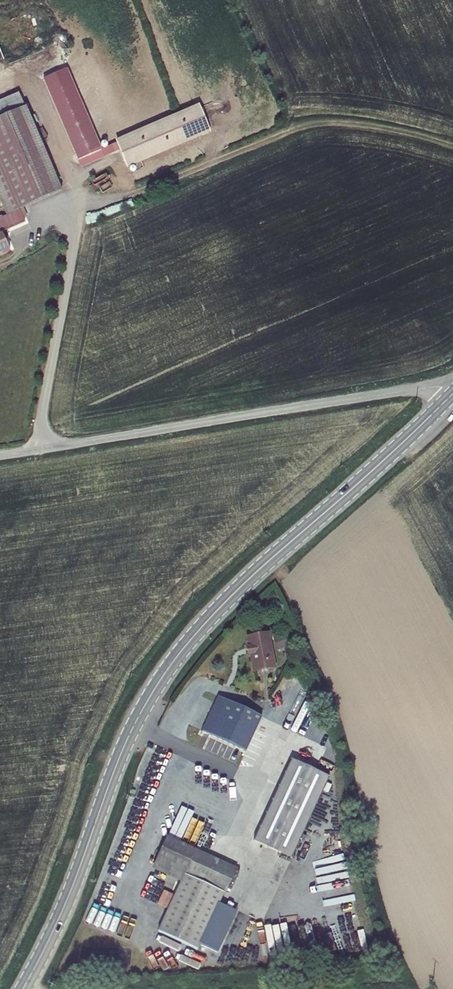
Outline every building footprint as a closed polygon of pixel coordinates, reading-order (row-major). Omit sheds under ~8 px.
[(49,77),(84,158),(107,148),(72,67),(49,77)] [(199,104),(114,138),(125,166),(210,132),(199,104)] [(0,119),(0,184),(12,212),(67,189),(31,105),(0,119)] [(16,249),(8,230),(31,220),(25,208),(0,219),(0,256),(16,249)] [(276,631),(256,635),(261,662),(281,658),(276,631)] [(281,658),(261,662),(262,669),(282,665),(281,658)] [(225,694),(208,729),(252,749),(268,715),(225,694)] [(259,839),(298,857),(336,775),(297,757),(259,839)] [(191,871),(164,930),(203,948),(205,942),(225,901),(230,889),(232,890),(243,867),(173,835),(163,858),(191,871)] [(243,910),(225,901),(205,942),(224,951),(243,910)]
